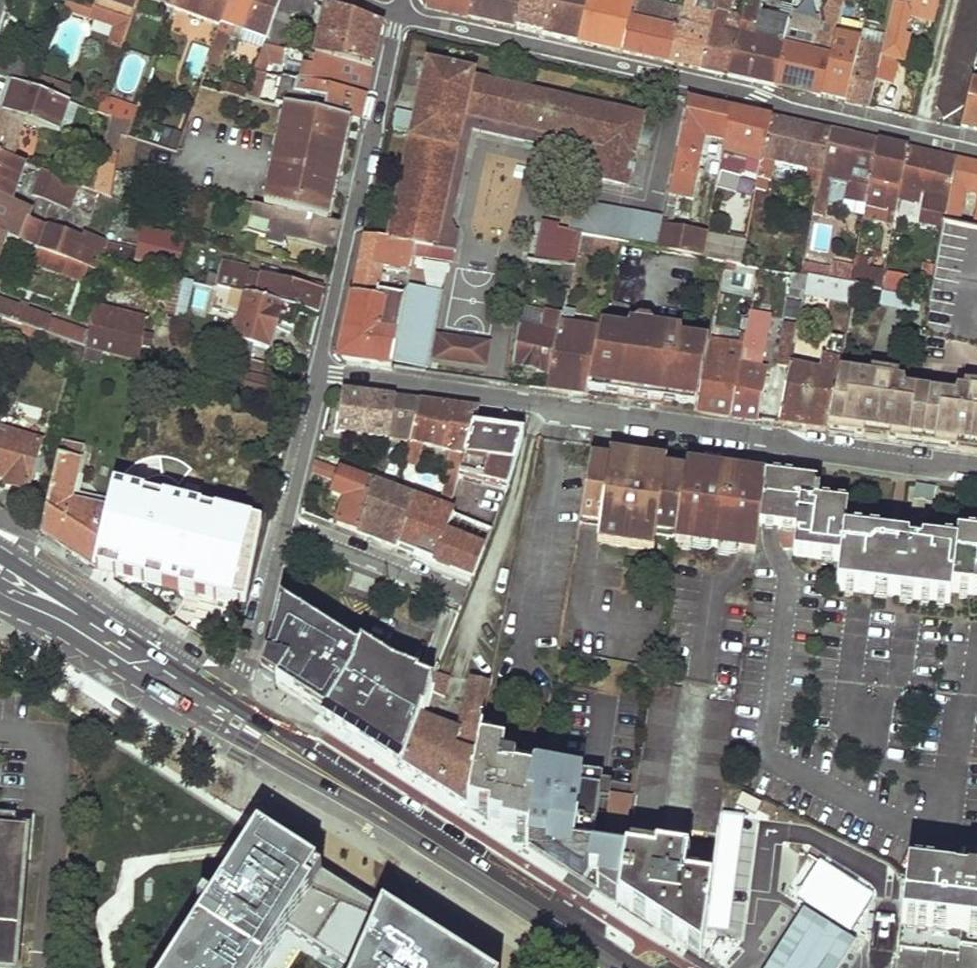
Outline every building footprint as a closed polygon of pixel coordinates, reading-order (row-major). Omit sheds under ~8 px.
[(94,7),(132,20),(140,0),(97,0),(94,7)] [(174,10),(178,0),(146,0),(174,10)] [(174,10),(174,12),(221,29),(231,0),(178,0),(174,10)] [(221,29),(205,72),(216,76),(233,29),(244,33),(256,0),(231,0),(221,29)] [(244,33),(268,41),(282,0),(256,0),(244,33)] [(268,41),(263,51),(273,53),(279,54),(291,19),(306,16),(311,18),(316,4),(305,0),(282,0),(268,41)] [(425,10),(466,19),(471,0),(418,0),(425,10)] [(466,19),(514,29),(521,0),(471,0),(466,19)] [(514,29),(540,36),(548,0),(521,0),(514,29)] [(540,36),(577,44),(587,0),(548,0),(540,36)] [(577,44),(621,53),(634,3),(621,0),(587,0),(577,44)] [(621,53),(670,65),(682,12),(647,5),(648,0),(634,0),(634,3),(621,53)] [(670,65),(698,71),(712,15),(693,11),(696,0),(685,0),(682,12),(670,65)] [(712,15),(715,3),(704,0),(696,0),(693,11),(712,15)] [(698,71),(728,78),(737,38),(721,33),(725,15),(729,0),(716,0),(715,3),(712,15),(698,71)] [(728,78),(772,87),(788,24),(756,15),(760,0),(746,0),(742,19),(737,38),(728,78)] [(772,87),(818,98),(841,11),(823,6),(810,55),(795,50),(803,16),(811,18),(816,0),(794,0),(788,24),(772,87)] [(818,98),(842,103),(861,32),(847,29),(854,0),(844,0),(841,11),(818,98)] [(932,0),(893,0),(884,36),(878,60),(890,62),(894,49),(898,50),(905,18),(931,24),(936,1),(932,0)] [(957,45),(946,51),(952,63),(942,69),(949,80),(937,87),(944,98),(933,105),(940,118),(966,104),(974,71),(976,57),(976,0),(961,0),(966,9),(956,15),(962,28),(951,34),(957,45)] [(132,20),(94,7),(91,17),(116,26),(110,45),(122,49),(132,20)] [(327,8),(314,60),(372,70),(381,27),(327,8)] [(721,33),(737,38),(742,19),(725,15),(721,33)] [(861,32),(842,103),(866,109),(878,60),(884,36),(861,31),(861,32)] [(14,84),(35,91),(39,81),(20,75),(21,71),(1,64),(4,51),(0,50),(0,80),(14,84)] [(263,51),(255,73),(255,75),(263,77),(273,53),(263,51)] [(320,74),(317,88),(366,98),(372,70),(314,60),(289,55),(287,67),(320,74)] [(430,65),(390,239),(416,243),(452,249),(455,231),(450,224),(470,130),(588,156),(583,178),(594,180),(627,187),(644,118),(473,80),(473,74),(430,65)] [(959,130),(976,134),(976,72),(974,71),(966,104),(959,130)] [(276,97),(274,104),(289,108),(347,121),(360,124),(366,98),(317,88),(263,77),(255,75),(249,90),(262,93),(264,84),(275,87),(275,91),(284,92),(283,98),(276,97)] [(39,81),(35,91),(54,97),(56,87),(39,81)] [(14,84),(3,116),(23,123),(56,134),(67,101),(54,97),(35,91),(14,84)] [(56,87),(54,97),(67,101),(70,91),(56,87)] [(115,117),(134,123),(143,100),(135,97),(132,108),(104,99),(99,111),(115,117)] [(688,99),(663,224),(662,228),(673,229),(679,201),(691,203),(704,144),(724,148),(732,109),(688,99)] [(67,101),(56,134),(68,138),(79,105),(67,101)] [(347,121),(289,108),(266,209),(327,223),(347,121)] [(732,109),(724,148),(734,150),(763,156),(770,118),(732,109)] [(25,166),(27,160),(14,156),(23,123),(3,116),(0,115),(0,157),(25,166)] [(130,137),(134,123),(115,117),(103,150),(115,154),(122,134),(130,137)] [(770,118),(763,156),(756,189),(766,191),(768,180),(772,180),(775,162),(808,169),(803,187),(806,188),(804,200),(815,202),(816,198),(829,131),(770,118)] [(177,148),(182,133),(163,127),(158,142),(177,148)] [(829,131),(816,198),(839,202),(840,199),(866,203),(867,199),(879,142),(829,131)] [(879,142),(867,199),(882,202),(886,184),(901,187),(909,149),(879,142)] [(734,150),(724,148),(720,169),(730,171),(734,150)] [(909,149),(901,187),(898,201),(909,204),(911,199),(920,201),(924,182),(931,183),(923,224),(942,228),(943,224),(946,207),(950,189),(955,160),(909,149)] [(9,239),(40,249),(90,267),(100,271),(103,261),(109,244),(83,236),(82,239),(28,224),(33,212),(14,205),(27,167),(25,166),(0,157),(0,236),(9,239)] [(950,189),(976,195),(976,165),(955,160),(950,189)] [(77,185),(43,173),(34,199),(68,212),(77,185)] [(124,202),(132,177),(116,173),(113,198),(124,202)] [(594,180),(583,178),(576,208),(587,210),(594,180)] [(246,204),(238,235),(276,243),(278,237),(326,249),(321,271),(329,273),(339,227),(327,223),(266,209),(246,204)] [(962,221),(963,210),(946,207),(943,224),(976,231),(976,224),(962,221)] [(587,210),(576,208),(570,235),(580,236),(587,210)] [(622,216),(587,210),(580,236),(638,246),(644,221),(622,216)] [(663,224),(644,221),(638,246),(658,250),(662,228),(663,224)] [(109,244),(103,261),(136,269),(137,263),(180,273),(187,241),(116,224),(109,244)] [(928,299),(921,336),(976,347),(976,231),(943,224),(942,228),(928,299)] [(662,228),(658,250),(702,257),(706,235),(673,229),(662,228)] [(570,235),(563,233),(556,266),(563,267),(572,269),(580,236),(570,235)] [(366,235),(353,295),(376,298),(384,265),(410,269),(416,243),(390,239),(366,235)] [(706,235),(702,257),(727,261),(741,264),(746,242),(706,235)] [(9,239),(0,236),(0,261),(9,239)] [(90,267),(40,249),(34,265),(84,283),(90,267)] [(217,289),(246,296),(297,308),(319,314),(326,287),(298,281),(296,287),(248,274),(249,269),(223,263),(216,289),(217,289)] [(803,263),(801,274),(809,275),(850,282),(852,271),(803,263)] [(353,295),(340,353),(344,359),(389,365),(410,269),(384,265),(376,298),(353,295)] [(572,269),(563,267),(562,275),(571,277),(572,269)] [(858,268),(855,283),(880,289),(884,273),(858,268)] [(884,271),(883,291),(904,293),(906,272),(884,271)] [(788,272),(787,281),(793,283),(790,295),(804,298),(806,287),(809,275),(801,274),(788,272)] [(809,275),(806,287),(852,295),(854,283),(850,282),(809,275)] [(192,283),(179,280),(173,278),(164,316),(184,321),(192,283)] [(444,290),(411,283),(395,359),(428,366),(444,290)] [(246,296),(217,289),(212,309),(241,317),(246,296)] [(241,317),(235,342),(270,350),(277,324),(292,328),(297,308),(246,296),(241,317)] [(22,327),(85,349),(88,334),(0,304),(0,320),(22,327)] [(549,309),(522,304),(519,325),(545,330),(549,309)] [(519,325),(513,366),(550,372),(562,319),(563,312),(549,309),(545,330),(519,325)] [(741,364),(731,414),(759,418),(767,369),(760,367),(769,316),(751,313),(741,364)] [(88,334),(85,349),(133,362),(139,326),(91,317),(88,334)] [(602,327),(562,319),(550,372),(547,388),(587,393),(589,387),(602,327)] [(19,339),(22,327),(0,320),(0,333),(19,339)] [(787,321),(778,362),(790,365),(793,349),(798,325),(799,323),(787,321)] [(602,327),(589,387),(695,401),(708,343),(709,340),(678,336),(678,330),(653,326),(629,323),(628,328),(602,325),(602,327)] [(798,325),(793,349),(806,352),(811,327),(798,325)] [(19,339),(67,355),(63,372),(78,377),(85,349),(22,327),(19,339)] [(490,344),(441,334),(437,357),(486,365),(490,344)] [(831,334),(827,356),(840,358),(845,336),(831,334)] [(708,343),(695,401),(693,409),(731,414),(741,364),(720,361),(722,345),(708,343)] [(827,356),(824,372),(831,373),(833,367),(838,368),(840,358),(827,356)] [(790,365),(778,421),(827,428),(838,371),(838,368),(833,367),(831,373),(824,372),(790,365)] [(971,382),(969,391),(957,389),(956,396),(903,389),(904,381),(891,379),(892,370),(876,368),(874,377),(838,371),(827,428),(829,428),(830,423),(856,427),(855,432),(862,433),(870,429),(873,414),(884,416),(882,429),(884,436),(897,438),(898,433),(948,440),(947,445),(959,446),(965,441),(967,428),(976,429),(976,383),(971,382)] [(344,392),(339,432),(387,437),(408,440),(418,402),(344,392)] [(411,466),(417,444),(451,453),(446,480),(441,498),(451,501),(458,477),(472,428),(477,410),(418,402),(408,440),(402,464),(411,466)] [(39,411),(36,421),(47,424),(50,413),(39,411)] [(873,414),(870,429),(862,433),(869,434),(884,436),(882,429),(884,416),(873,414)] [(8,479),(5,487),(27,492),(41,444),(0,433),(1,428),(0,428),(0,477),(8,479)] [(472,428),(458,477),(506,484),(521,435),(472,428)] [(965,441),(959,446),(963,447),(976,449),(976,445),(976,441),(976,435),(976,429),(967,428),(965,441)] [(63,443),(41,534),(94,567),(107,509),(72,501),(84,448),(63,443)] [(254,460),(270,465),(273,456),(257,451),(254,460)] [(619,457),(592,453),(591,462),(618,465),(619,457)] [(618,465),(591,462),(580,525),(599,528),(597,537),(598,540),(600,543),(603,545),(645,550),(649,550),(652,548),(653,545),(654,535),(674,538),(684,474),(653,470),(654,461),(619,457),(618,465)] [(336,481),(332,494),(345,498),(337,525),(359,533),(370,482),(314,461),(312,473),(336,481)] [(685,465),(654,461),(653,470),(684,474),(685,465)] [(411,466),(402,464),(398,478),(407,481),(411,466)] [(764,475),(685,465),(684,474),(674,538),(674,542),(754,553),(758,526),(764,475)] [(798,501),(817,503),(818,493),(814,493),(816,482),(772,476),(764,475),(758,526),(765,527),(795,531),(798,501)] [(370,482),(359,533),(397,547),(411,498),(370,482)] [(411,498),(397,547),(474,575),(491,529),(411,498)] [(798,501),(795,531),(791,556),(839,562),(842,536),(846,507),(817,503),(798,501)] [(148,504),(144,519),(151,520),(154,506),(148,504)] [(147,541),(139,575),(191,588),(190,594),(213,600),(216,594),(242,601),(255,534),(154,506),(151,520),(147,541)] [(144,519),(140,539),(147,541),(151,520),(144,519)] [(842,536),(839,562),(835,589),(949,603),(951,591),(956,551),(920,546),(920,550),(906,549),(907,544),(842,536)] [(957,538),(956,551),(951,591),(976,595),(976,540),(957,538)] [(280,603),(279,609),(323,629),(334,602),(347,568),(348,566),(325,558),(301,615),(280,603)] [(347,568),(334,602),(352,608),(361,611),(372,577),(347,568)] [(399,603),(403,592),(385,586),(382,596),(399,603)] [(361,611),(352,608),(339,653),(355,662),(360,648),(371,614),(361,611)] [(279,609),(262,675),(288,692),(314,649),(323,629),(279,609)] [(420,678),(360,648),(355,662),(351,672),(323,715),(403,766),(430,698),(415,691),(419,681),(420,678)] [(314,649),(288,692),(323,715),(351,672),(314,649)] [(444,697),(450,676),(438,673),(433,687),(432,688),(434,689),(433,693),(444,697)] [(458,732),(429,720),(437,702),(430,698),(403,766),(466,806),(477,744),(490,683),(471,678),(458,732)] [(433,687),(419,681),(415,691),(430,698),(433,693),(434,689),(432,688),(433,687)] [(642,747),(627,846),(656,850),(679,690),(651,686),(642,747)] [(530,803),(527,834),(526,845),(598,891),(610,819),(574,811),(555,808),(569,744),(587,748),(592,725),(581,723),(585,698),(577,697),(572,721),(547,716),(539,761),(535,772),(525,802),(530,803)] [(129,719),(133,712),(117,702),(113,708),(129,719)] [(705,702),(688,831),(717,834),(724,779),(734,706),(705,702)] [(477,744),(466,806),(487,811),(486,819),(500,822),(499,828),(527,834),(530,803),(525,802),(535,772),(513,768),(514,757),(501,755),(502,750),(477,744)] [(569,744),(555,808),(574,811),(587,748),(569,744)] [(0,944),(19,944),(27,824),(16,824),(17,811),(0,809),(0,949),(0,944)] [(254,836),(170,967),(464,967),(392,922),(254,836)] [(655,855),(656,850),(627,846),(618,905),(701,958),(710,888),(683,884),(687,859),(655,855)] [(873,896),(809,855),(786,890),(850,932),(873,896)] [(908,875),(899,948),(925,951),(959,955),(961,942),(976,944),(976,883),(908,875)] [(804,909),(766,967),(839,967),(855,942),(804,909)] [(19,944),(0,944),(0,949),(0,967),(17,967),(19,944)] [(124,963),(102,953),(95,967),(121,967),(124,963)]
